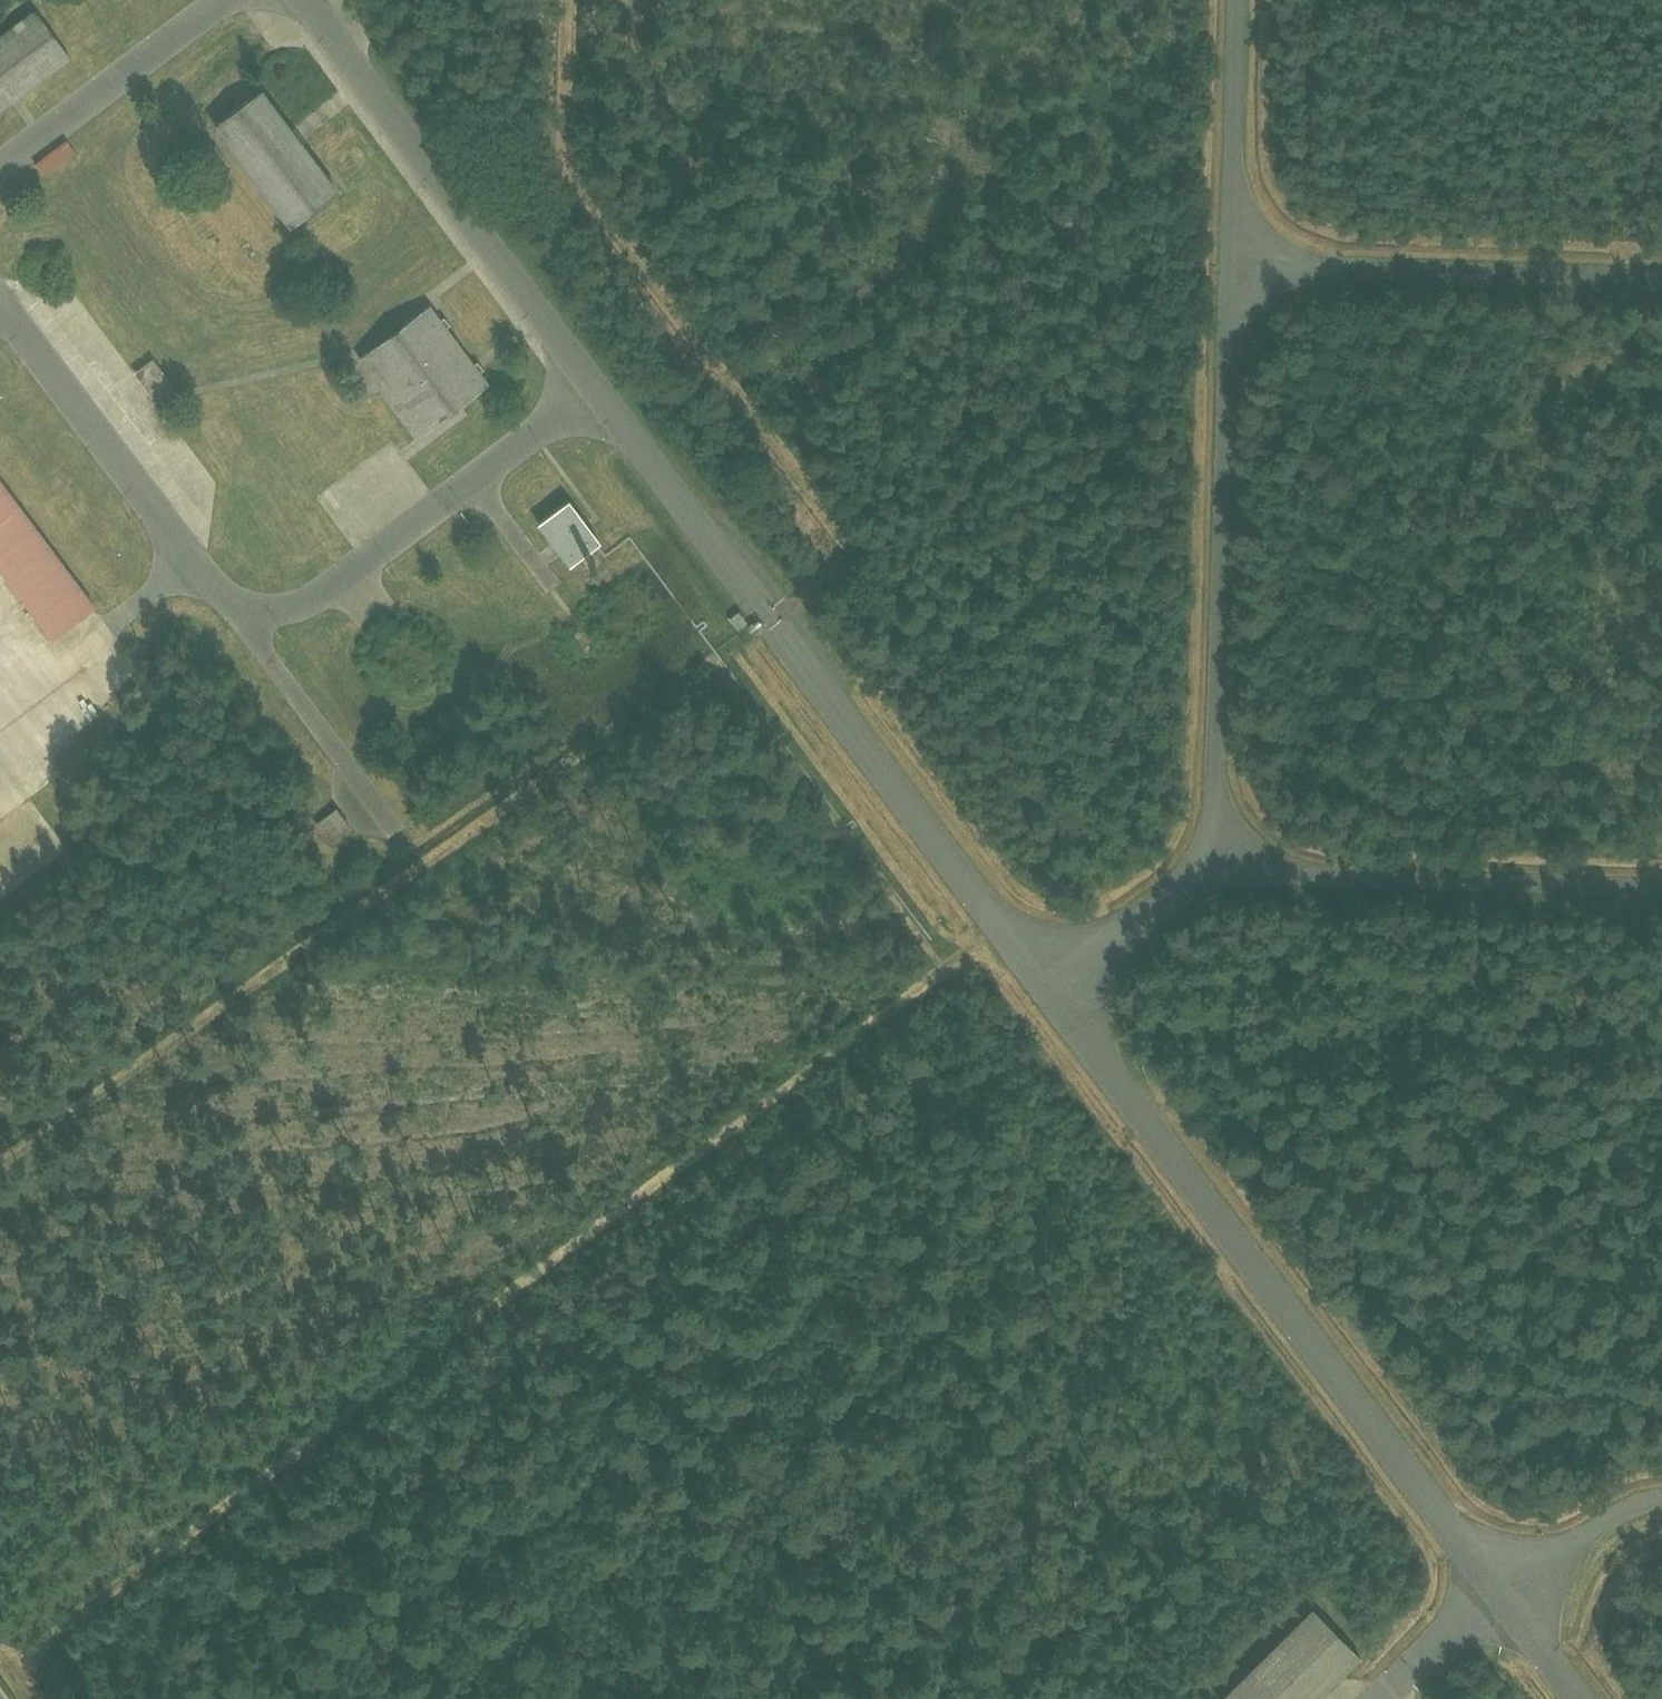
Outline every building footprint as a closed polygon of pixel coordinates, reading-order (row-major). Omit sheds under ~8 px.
[(73,66),(37,19),(0,47),(0,122),(73,66)] [(342,195),(264,94),(212,134),(290,235),(342,195)] [(49,177),(83,151),(73,138),(39,164),(49,177)] [(359,369),(423,451),(492,398),(429,316),(359,369)] [(152,355),(133,369),(154,397),(173,383),(152,355)] [(0,483),(0,575),(58,651),(103,617),(0,483)] [(605,553),(572,511),(542,534),(575,576),(605,553)] [(1361,1666),(1313,1618),(1230,1698),(1327,1698),(1361,1666)]
